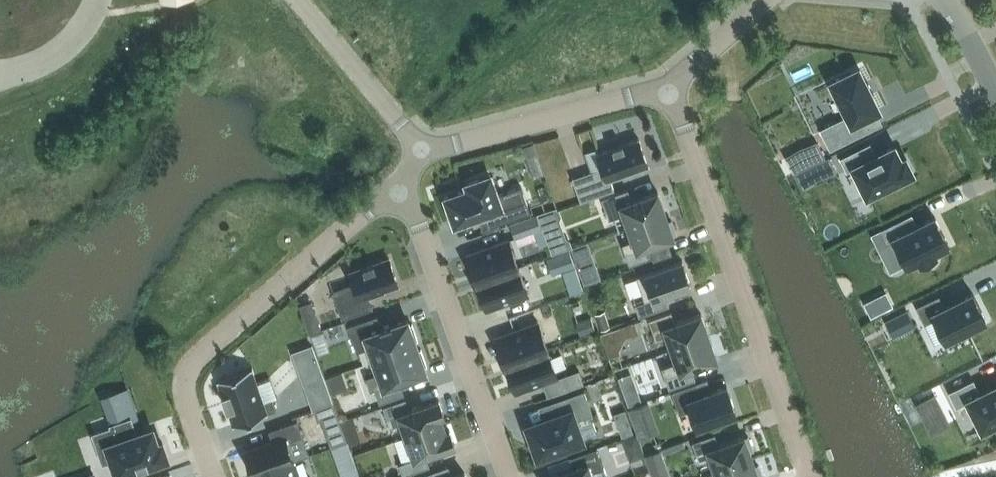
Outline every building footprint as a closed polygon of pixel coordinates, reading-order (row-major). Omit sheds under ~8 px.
[(848,114),(820,128),(830,148),(866,130),(866,129),(860,118),(875,110),(879,108),(871,93),(873,92),(867,81),(865,82),(858,67),(832,80),(848,114)] [(610,178),(648,164),(639,138),(597,152),(602,167),(572,177),(581,201),(614,189),(610,178)] [(801,149),(808,163),(824,156),(816,142),(801,149)] [(863,145),(840,156),(847,170),(854,166),(867,193),(880,187),(882,192),(897,185),(895,180),(912,171),(905,156),(901,159),(894,145),(880,152),(880,151),(876,153),(869,156),(863,145)] [(813,182),(805,167),(794,173),(801,188),(813,182)] [(497,194),(490,174),(467,182),(469,188),(443,197),(450,215),(453,214),(456,221),(471,216),(472,218),(485,214),(489,226),(532,211),(532,209),(530,210),(521,186),(497,194)] [(624,213),(629,226),(666,213),(657,190),(632,200),(628,188),(602,198),(609,219),(624,213)] [(557,206),(538,213),(542,225),(557,219),(560,215),(557,206)] [(514,237),(543,227),(542,225),(538,213),(509,223),(514,237)] [(629,226),(634,239),(622,243),(630,264),(652,256),(648,245),(674,235),(673,233),(676,232),(671,219),(668,220),(666,213),(629,226)] [(910,215),(888,226),(894,238),(901,234),(914,260),(926,254),(928,258),(943,251),(941,247),(955,240),(942,213),(915,226),(910,215)] [(508,238),(467,253),(477,281),(519,266),(508,238)] [(564,238),(548,244),(552,253),(571,246),(569,240),(564,238)] [(589,240),(571,246),(575,258),(593,252),(589,240)] [(569,249),(546,257),(552,274),(575,266),(569,249)] [(389,258),(350,271),(355,283),(333,290),(342,318),(372,307),(368,295),(383,289),(383,287),(398,282),(389,258)] [(682,259),(636,276),(644,299),(634,302),(639,314),(669,304),(665,293),(691,284),(682,259)] [(477,281),(487,310),(529,295),(519,266),(477,281)] [(946,291),(923,303),(931,320),(942,315),(952,335),(993,315),(980,289),(952,303),(951,302),(946,291)] [(584,290),(572,294),(577,307),(588,302),(584,290)] [(322,329),(315,310),(303,315),(310,333),(322,329)] [(605,310),(595,313),(601,330),(610,326),(605,310)] [(671,310),(649,318),(656,339),(667,335),(672,348),(709,335),(701,312),(675,322),(671,310)] [(914,325),(907,310),(885,320),(893,336),(914,325)] [(374,359),(417,344),(415,340),(418,339),(412,323),(410,324),(408,319),(392,324),(392,323),(381,327),(377,315),(348,325),(357,351),(370,346),(374,359)] [(595,329),(591,317),(576,322),(580,334),(595,329)] [(635,320),(623,324),(627,336),(639,332),(635,320)] [(548,349),(538,321),(496,336),(506,364),(548,349)] [(323,331),(311,335),(314,343),(326,339),(323,331)] [(717,358),(709,335),(672,348),(676,360),(661,365),(669,387),(695,378),(691,367),(717,358)] [(419,349),(417,344),(374,359),(383,385),(399,380),(400,381),(411,377),(410,376),(426,370),(424,365),(427,364),(421,348),(419,349)] [(293,351),(304,382),(323,375),(312,345),(293,351)] [(506,364),(517,392),(558,378),(548,349),(506,364)] [(233,424),(276,409),(272,398),(262,402),(250,368),(253,368),(252,366),(217,379),(217,380),(220,379),(225,393),(222,394),(227,409),(230,408),(235,422),(233,423),(233,424)] [(561,377),(565,390),(583,383),(579,370),(561,377)] [(948,391),(956,407),(969,400),(982,428),(995,421),(995,422),(995,385),(981,393),(974,378),(948,391)] [(692,409),(698,425),(736,411),(727,385),(700,394),(696,382),(671,391),(679,413),(692,409)] [(539,454),(582,439),(575,419),(593,413),(584,390),(554,401),(558,414),(528,425),(539,454)] [(638,390),(624,395),(628,405),(642,400),(638,390)] [(386,393),(375,397),(378,407),(383,405),(389,403),(386,393)] [(915,403),(920,412),(939,403),(935,394),(915,403)] [(402,422),(406,435),(443,422),(441,415),(444,414),(439,398),(410,409),(406,397),(389,403),(383,405),(390,426),(402,422)] [(648,402),(629,409),(632,419),(651,412),(648,402)] [(352,416),(341,421),(343,428),(345,433),(357,429),(352,416)] [(112,427),(93,433),(103,462),(112,458),(118,474),(167,456),(162,441),(158,443),(153,428),(136,433),(131,417),(111,424),(112,427)] [(273,441),(245,451),(253,474),(294,460),(309,454),(305,442),(297,420),(269,430),(273,441)] [(455,444),(449,429),(446,430),(443,422),(406,435),(414,458),(399,463),(403,475),(429,465),(425,454),(455,444)] [(345,433),(343,428),(329,433),(334,446),(348,441),(345,433)] [(627,449),(640,444),(637,433),(623,438),(627,449)] [(715,433),(692,441),(700,462),(711,458),(716,471),(752,457),(750,449),(753,448),(748,436),(745,437),(744,435),(719,444),(715,433)] [(548,476),(593,476),(591,472),(604,467),(596,447),(570,456),(574,468),(548,476)] [(704,475),(705,476),(762,476),(763,476),(759,464),(755,465),(752,457),(716,471),(704,475)] [(253,474),(254,476),(300,476),(294,460),(253,474)] [(355,460),(337,466),(341,476),(361,476),(355,460)] [(651,471),(653,476),(671,476),(667,465),(651,471)]
